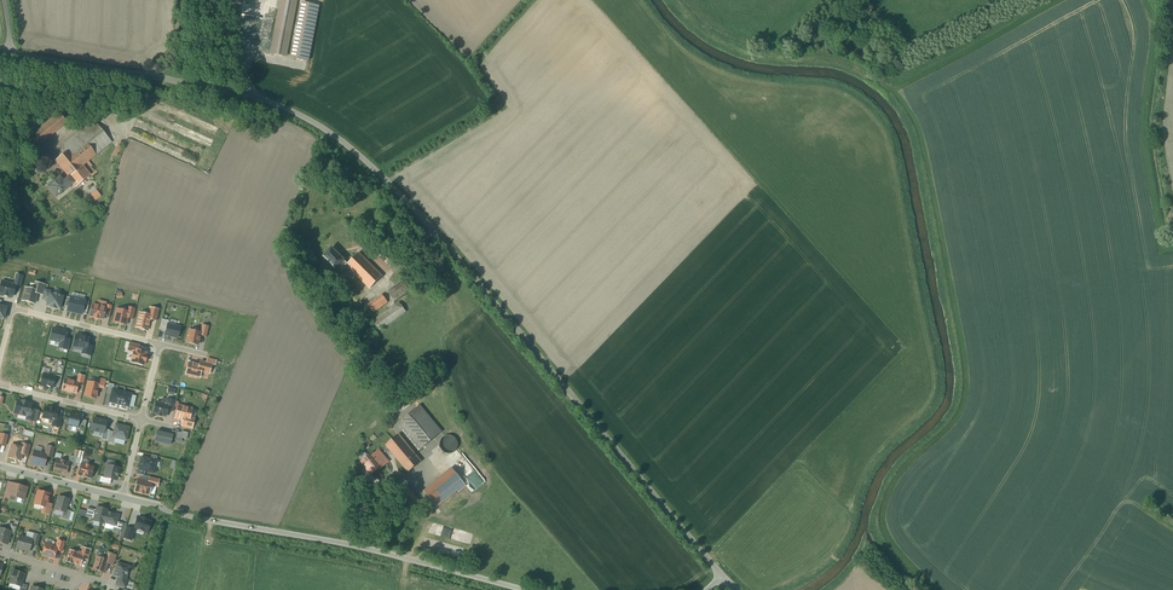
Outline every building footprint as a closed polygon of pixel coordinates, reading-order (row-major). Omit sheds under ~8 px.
[(202,14),(215,14),(215,0),(202,0),(202,14)] [(268,53),(284,56),(296,0),(280,0),(268,53)] [(318,6),(301,2),(290,58),(307,61),(318,6)] [(31,136),(38,145),(67,123),(59,113),(31,136)] [(112,142),(94,120),(64,145),(68,150),(55,161),(70,179),(73,183),(72,183),(76,187),(90,175),(92,173),(87,166),(84,168),(83,166),(82,167),(81,166),(112,142)] [(29,142),(19,150),(24,156),(34,148),(29,142)] [(48,187),(56,197),(72,183),(73,183),(70,179),(65,183),(60,177),(48,187)] [(346,266),(348,264),(332,248),(323,256),(336,269),(338,266),(343,272),(348,267),(346,266)] [(396,262),(383,249),(377,255),(390,268),(396,262)] [(348,264),(346,266),(348,267),(369,289),(382,276),(359,253),(348,264)] [(16,284),(16,285),(21,287),(23,276),(16,274),(14,284),(16,284)] [(0,287),(0,294),(13,297),(16,285),(16,284),(14,284),(2,281),(0,287)] [(402,281),(387,291),(395,301),(409,291),(402,281)] [(38,291),(37,293),(43,295),(45,289),(46,285),(35,282),(33,290),(38,291)] [(33,290),(25,288),(22,300),(35,303),(37,293),(38,291),(33,290)] [(42,300),(48,301),(50,293),(51,294),(52,290),(45,289),(43,295),(42,300)] [(51,294),(50,293),(48,301),(47,306),(60,309),(63,297),(51,294)] [(383,295),(368,305),(373,312),(388,302),(383,295)] [(84,300),(71,297),(68,311),(81,314),(82,310),(83,305),(84,300)] [(399,302),(373,322),(379,330),(406,311),(399,302)] [(92,304),(89,317),(102,320),(103,316),(105,307),(97,305),(92,304)] [(105,307),(103,316),(109,318),(112,306),(106,305),(105,307)] [(129,312),(128,318),(133,319),(135,309),(128,307),(127,311),(129,312)] [(151,316),(150,320),(156,321),(159,310),(150,308),(148,315),(151,316)] [(127,311),(116,309),(113,322),(126,325),(128,318),(129,312),(127,311)] [(148,315),(139,313),(136,327),(140,328),(140,329),(148,331),(150,320),(151,316),(148,315)] [(159,330),(166,331),(167,324),(168,324),(169,321),(162,319),(159,330)] [(180,327),(168,324),(167,324),(166,331),(165,335),(177,338),(180,327)] [(201,332),(200,335),(206,337),(208,326),(201,325),(200,332),(201,332)] [(65,332),(53,329),(51,340),(61,342),(62,343),(63,339),(65,332)] [(200,332),(188,330),(186,342),(198,345),(200,335),(201,332),(200,332)] [(89,338),(76,335),(73,347),(86,350),(89,338)] [(70,340),(63,339),(62,343),(61,342),(59,348),(68,350),(70,340)] [(134,350),(138,351),(139,346),(130,344),(128,350),(134,352),(134,350)] [(138,351),(134,350),(134,352),(132,361),(143,364),(146,353),(138,351)] [(200,361),(199,365),(203,366),(201,372),(209,374),(211,364),(212,364),(206,363),(200,361)] [(188,362),(185,375),(200,378),(201,372),(203,366),(199,365),(188,362)] [(55,377),(43,374),(40,385),(53,388),(55,377)] [(100,379),(99,384),(98,388),(104,389),(106,380),(100,379)] [(78,383),(64,380),(62,389),(75,393),(77,385),(78,383)] [(89,382),(86,396),(95,399),(98,388),(99,384),(89,382)] [(114,390),(111,402),(128,406),(131,394),(114,390)] [(168,405),(167,410),(173,412),(176,401),(166,398),(165,404),(168,405)] [(28,416),(30,408),(31,404),(17,401),(14,413),(28,416)] [(155,402),(153,413),(166,416),(167,410),(168,405),(165,404),(155,402)] [(441,432),(419,405),(398,423),(420,449),(441,432)] [(191,409),(178,406),(175,418),(182,420),(188,421),(189,417),(191,409)] [(45,407),(43,418),(55,421),(57,415),(58,410),(45,407)] [(39,411),(30,408),(28,416),(27,420),(36,422),(39,411)] [(67,425),(78,428),(78,426),(80,419),(81,415),(70,412),(67,425)] [(63,416),(57,415),(55,421),(54,426),(60,428),(63,416)] [(188,421),(182,420),(181,427),(192,430),(195,418),(189,417),(188,421)] [(93,418),(90,430),(102,433),(104,433),(105,429),(107,421),(93,418)] [(87,421),(80,419),(78,426),(85,427),(87,421)] [(129,427),(116,424),(114,432),(113,437),(115,438),(126,440),(129,427)] [(109,430),(105,429),(104,433),(102,433),(101,439),(107,441),(109,430)] [(115,438),(113,437),(114,432),(109,431),(107,441),(114,443),(115,438)] [(157,431),(154,441),(170,445),(171,440),(172,435),(171,435),(157,431)] [(172,431),(171,435),(172,435),(171,440),(181,443),(182,438),(177,437),(178,432),(172,431)] [(0,434),(0,435),(0,442),(1,442),(0,444),(6,446),(8,436),(0,434)] [(421,462),(398,434),(385,445),(408,473),(421,462)] [(454,438),(452,436),(449,436),(447,436),(444,436),(442,438),(441,440),(440,443),(440,445),(441,448),(442,450),(445,451),(447,452),(450,452),(452,451),(454,449),(456,447),(456,445),(456,442),(455,440),(454,438)] [(31,446),(22,443),(21,447),(24,448),(22,454),(28,456),(31,446)] [(21,447),(13,445),(12,450),(10,451),(9,457),(21,460),(22,454),(24,448),(21,447)] [(55,448),(47,446),(44,454),(47,455),(47,457),(52,458),(55,448)] [(44,454),(34,451),(31,462),(36,463),(36,464),(44,466),(47,457),(47,455),(44,454)] [(378,470),(388,462),(379,451),(375,455),(372,453),(362,462),(372,474),(378,469),(378,470)] [(78,457),(70,455),(68,462),(69,462),(68,466),(75,468),(78,457)] [(154,473),(157,460),(142,457),(139,469),(154,473)] [(63,459),(61,460),(56,459),(54,469),(66,472),(68,466),(69,462),(68,462),(64,461),(63,459)] [(89,466),(86,465),(81,463),(78,475),(83,476),(86,477),(91,479),(94,467),(89,465),(89,466)] [(107,464),(105,476),(116,478),(118,466),(107,464)] [(466,486),(452,468),(424,491),(436,507),(457,490),(458,493),(466,486)] [(138,478),(135,491),(148,494),(150,481),(138,478)] [(14,484),(8,482),(4,497),(13,499),(14,496),(10,495),(14,484)] [(27,488),(14,484),(10,495),(14,496),(24,499),(27,488)] [(400,493),(405,499),(412,493),(407,487),(400,493)] [(49,494),(38,491),(35,504),(45,507),(46,507),(47,502),(49,494)] [(422,506),(412,493),(405,499),(402,502),(412,514),(422,506)] [(69,499),(59,496),(55,509),(63,512),(65,512),(66,510),(69,499)] [(119,515),(107,512),(107,510),(97,507),(96,510),(94,519),(94,520),(104,523),(114,525),(116,526),(117,522),(119,515)] [(96,510),(88,508),(85,517),(94,519),(96,510)] [(65,512),(63,512),(61,518),(69,520),(71,511),(66,510),(65,512)] [(134,528),(147,532),(151,522),(137,517),(134,528)] [(123,523),(117,522),(116,526),(114,525),(113,530),(120,532),(123,523)] [(18,525),(10,523),(7,530),(11,531),(10,533),(15,534),(18,525)] [(135,530),(126,527),(123,538),(132,541),(135,530)] [(0,528),(0,542),(7,544),(10,533),(11,531),(7,530),(0,528)] [(40,536),(33,533),(31,539),(32,540),(31,544),(37,545),(40,536)] [(31,539),(20,536),(17,547),(29,551),(31,544),(32,540),(31,539)] [(65,542),(58,540),(56,547),(57,547),(57,550),(62,551),(65,542)] [(56,547),(45,544),(42,555),(54,558),(57,550),(57,547),(56,547)] [(91,551),(84,548),(81,555),(83,556),(82,558),(88,560),(91,551)] [(76,553),(70,551),(67,561),(73,563),(80,565),(82,558),(83,556),(81,555),(76,553)] [(116,557),(110,555),(107,562),(109,563),(108,566),(113,567),(116,557)] [(93,571),(106,575),(108,566),(109,563),(107,562),(97,559),(93,571)] [(129,567),(118,563),(114,576),(118,577),(126,579),(129,567)] [(24,574),(13,571),(12,574),(11,575),(11,576),(11,577),(10,583),(20,586),(21,586),(22,584),(24,574)] [(126,579),(118,577),(116,585),(125,588),(128,579),(126,579)]
